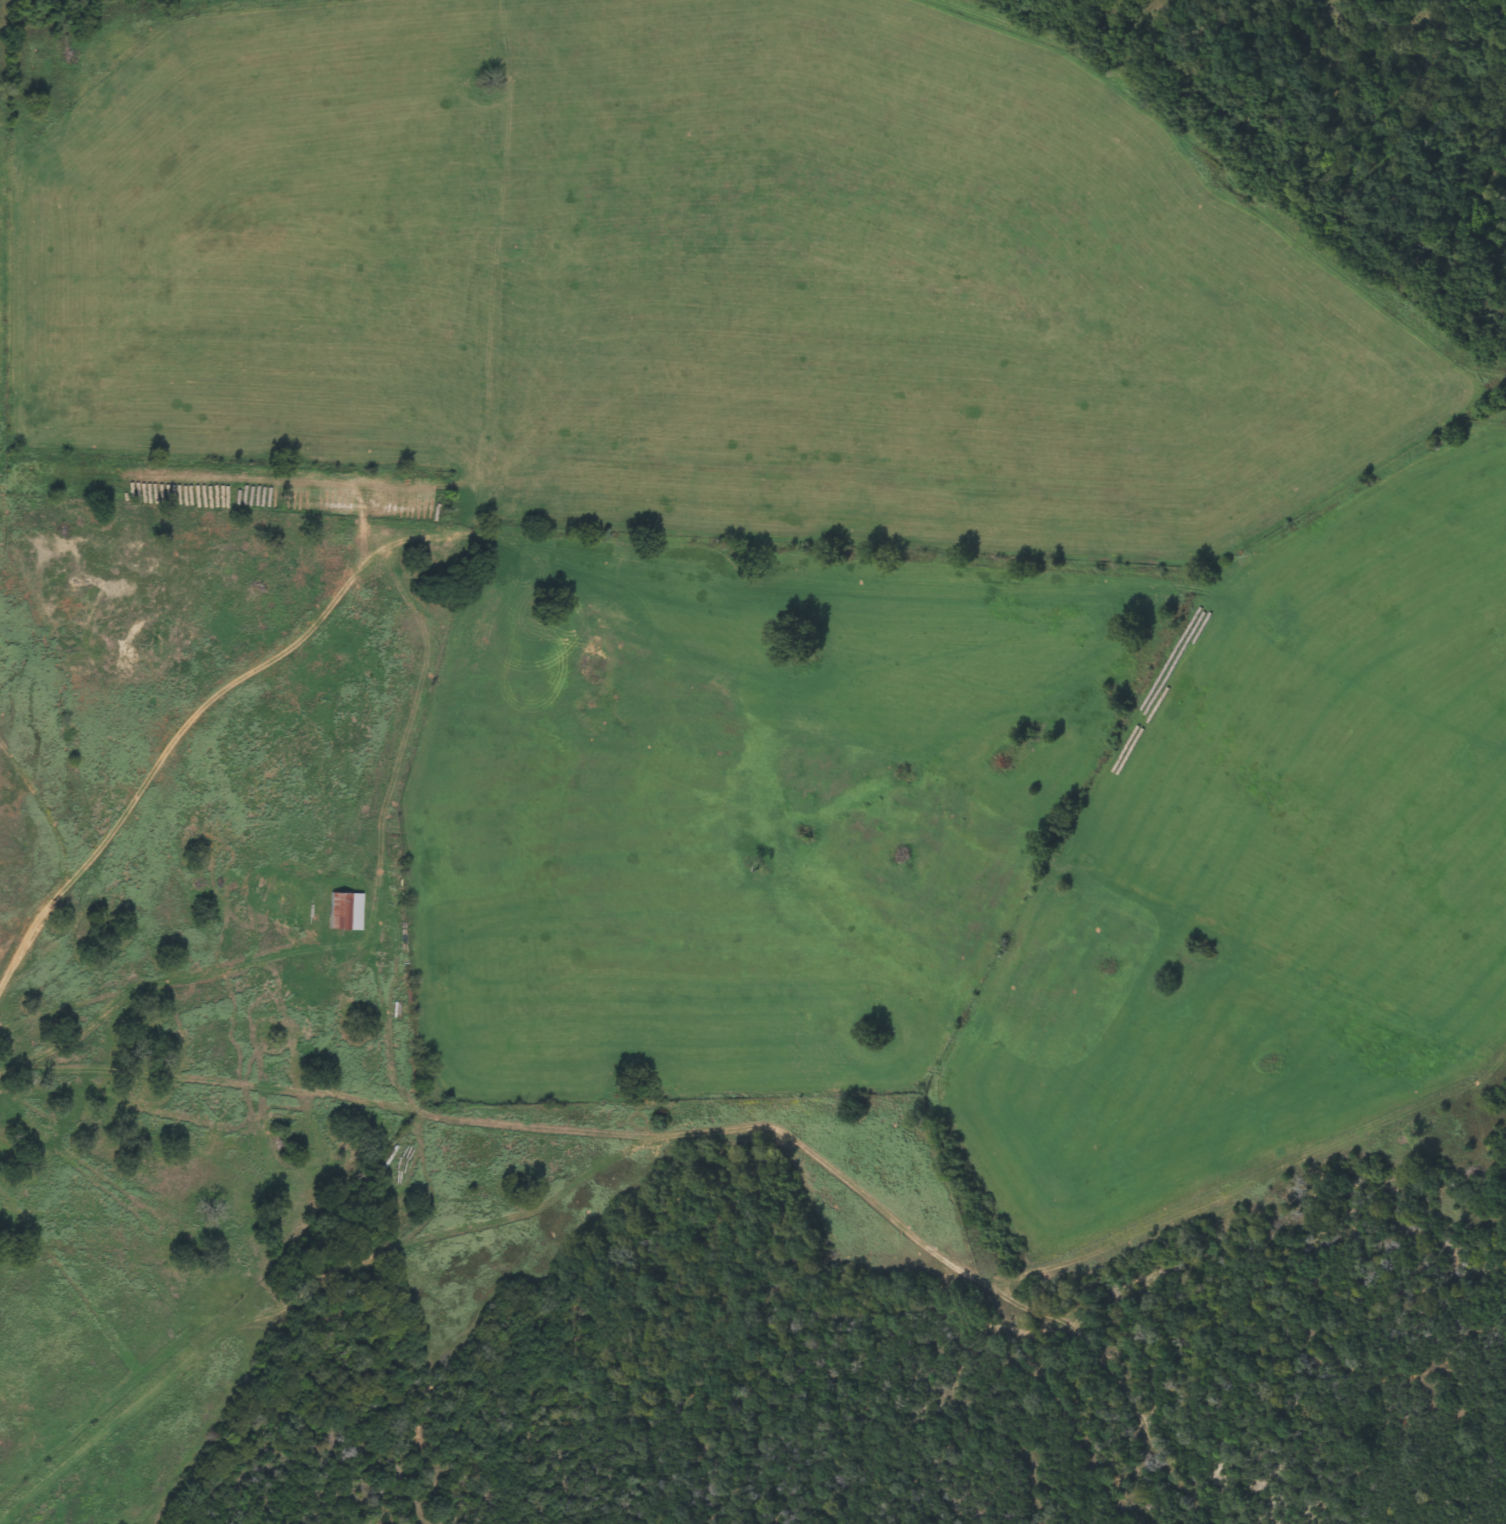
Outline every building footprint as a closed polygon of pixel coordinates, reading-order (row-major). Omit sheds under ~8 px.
[(350,930),(330,930),(330,893),(350,893),(350,930)]
